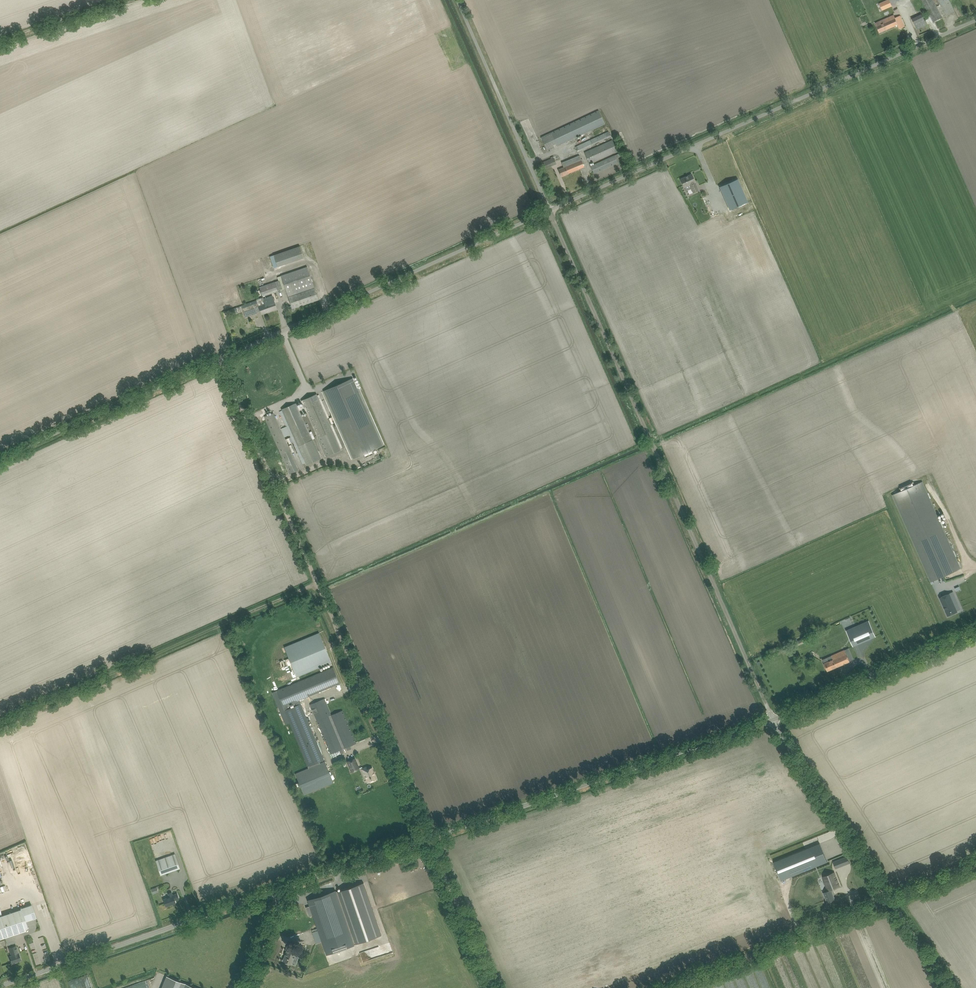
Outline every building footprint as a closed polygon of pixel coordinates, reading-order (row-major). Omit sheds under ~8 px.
[(933,22),(942,18),(934,0),(922,0),(929,13),(927,14),(929,17),(930,16),(933,22)] [(947,15),(955,11),(949,0),(939,0),(947,15)] [(912,19),(917,30),(927,25),(922,14),(912,19)] [(877,26),(880,32),(898,24),(900,28),(905,26),(900,16),(895,18),(894,15),(881,21),(882,23),(877,26)] [(541,137),(547,150),(554,147),(553,145),(556,144),(557,146),(605,123),(599,110),(541,137)] [(575,146),(578,151),(611,136),(609,131),(575,146)] [(612,140),(585,152),(590,163),(617,151),(612,140)] [(591,166),(594,173),(618,163),(614,155),(591,166)] [(543,162),(546,168),(556,163),(553,156),(551,157),(551,159),(543,162)] [(559,170),(561,176),(584,167),(580,156),(561,163),(563,168),(559,170)] [(686,177),(681,179),(684,187),(689,184),(693,193),(699,190),(695,182),(692,174),(686,177)] [(738,179),(720,187),(720,188),(730,210),(746,203),(748,202),(738,179)] [(300,246),(274,255),(278,266),(304,258),(300,246)] [(281,276),(288,296),(314,287),(307,267),(281,276)] [(260,287),(263,296),(283,289),(280,280),(264,285),(263,283),(259,284),(260,287)] [(288,297),(292,308),(319,300),(315,288),(288,297)] [(242,307),(246,317),(257,313),(255,306),(258,305),(259,306),(262,314),(277,309),(275,304),(272,296),(257,301),(257,300),(242,306),(242,307)] [(374,454),(373,450),(382,445),(353,378),(323,391),(353,458),(363,454),(364,458),(374,454)] [(295,403),(282,409),(283,410),(306,463),(307,465),(321,459),(313,439),(301,413),(306,411),(318,437),(326,456),(341,450),(340,449),(330,426),(327,419),(317,396),(316,394),(303,400),(301,401),(303,404),(298,406),(297,403),(295,403)] [(264,416),(290,474),(297,470),(273,413),(266,416),(265,416),(264,416)] [(961,568),(923,481),(922,481),(893,494),(931,582),(961,568)] [(953,592),(940,597),(948,615),(957,611),(954,604),(957,602),(953,592)] [(876,636),(869,620),(847,630),(853,646),(876,636)] [(285,647),(298,676),(331,663),(319,633),(285,647)] [(828,662),(824,663),(825,666),(827,671),(854,659),(852,655),(849,648),(841,651),(837,653),(831,656),(826,658),(828,662)] [(300,785),(304,794),(333,782),(323,757),(299,700),(340,683),(333,667),(272,692),(286,725),(290,723),(309,768),(296,773),(299,782),(295,784),(297,787),(300,785)] [(317,721),(331,754),(340,750),(341,753),(344,752),(343,749),(356,743),(342,710),(332,715),(325,698),(310,704),(317,721)] [(355,758),(347,761),(349,768),(353,766),(355,771),(360,769),(355,758)] [(366,767),(362,768),(365,775),(366,779),(368,782),(372,780),(373,781),(376,780),(375,779),(377,778),(375,775),(375,774),(374,772),(374,771),(372,768),(367,770),(366,767)] [(785,846),(792,843),(789,837),(782,840),(785,846)] [(820,843),(774,862),(781,880),(827,862),(820,843)] [(156,860),(161,875),(180,868),(175,854),(156,860)] [(848,856),(841,859),(843,866),(850,863),(848,856)] [(829,890),(823,892),(827,902),(835,899),(831,889),(840,886),(834,872),(824,876),(826,881),(825,882),(829,890)] [(783,890),(800,884),(797,876),(780,882),(783,890)] [(310,906),(306,907),(309,916),(313,915),(318,930),(312,932),(314,937),(320,935),(322,941),(326,955),(354,945),(354,944),(356,944),(382,935),(364,883),(336,892),(308,901),(310,906)] [(164,899),(166,906),(176,903),(175,900),(179,898),(177,893),(173,895),(172,892),(168,893),(170,897),(164,899)] [(0,916),(0,939),(5,937),(7,943),(15,940),(13,935),(23,931),(24,935),(32,932),(33,931),(34,930),(35,929),(35,928),(35,918),(36,918),(31,904),(20,908),(21,909),(0,916)] [(11,955),(9,956),(12,963),(13,964),(16,963),(16,962),(16,961),(21,960),(18,953),(16,947),(15,945),(11,947),(13,955),(11,955)] [(283,961),(292,964),(298,948),(289,945),(283,961)] [(162,987),(198,987),(166,976),(162,987)]
